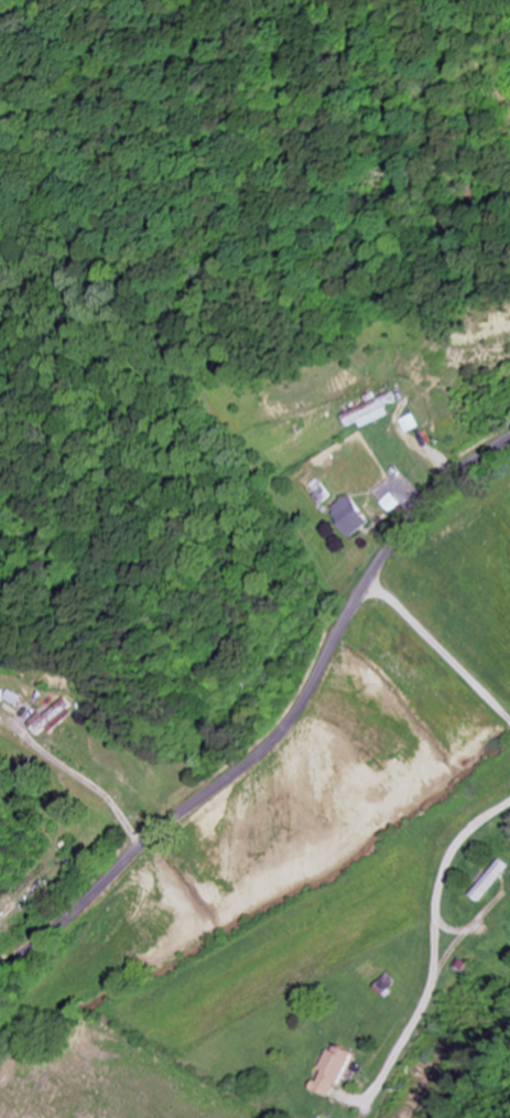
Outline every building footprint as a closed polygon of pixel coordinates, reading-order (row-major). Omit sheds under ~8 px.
[(396,417),(392,406),(401,404),(399,395),(347,412),(352,427),(366,422),(367,427),(396,417)] [(425,427),(419,414),(406,420),(412,433),(425,427)] [(311,485),(325,504),(335,496),(322,478),(311,485)] [(334,510),(356,537),(375,522),(353,494),(334,510)] [(46,715),(44,711),(30,722),(40,734),(50,727),(53,731),(79,711),(69,698),(46,715)] [(508,865),(500,858),(470,895),(477,902),(508,865)] [(396,982),(386,974),(374,988),(384,996),(396,982)] [(343,1087),(357,1054),(334,1044),(314,1090),(332,1098),(337,1084),(343,1087)]
